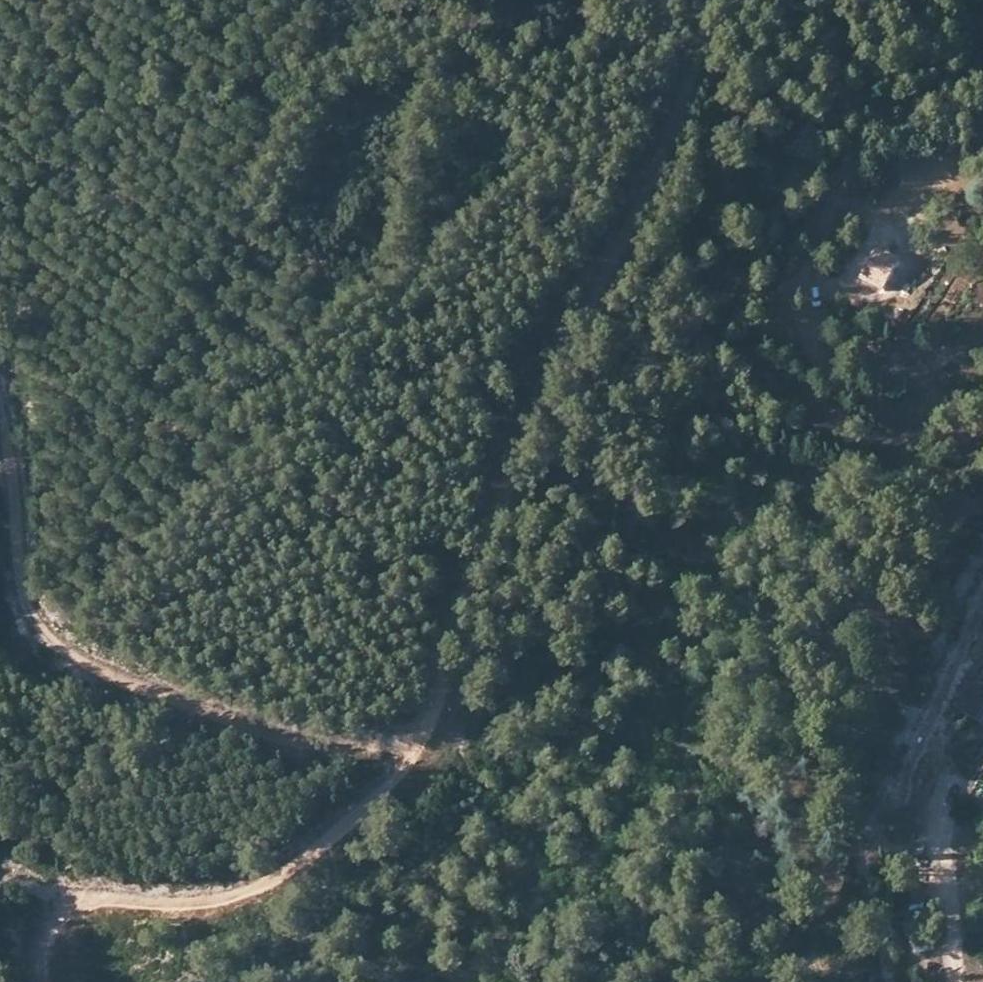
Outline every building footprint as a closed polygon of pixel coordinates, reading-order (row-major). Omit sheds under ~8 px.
[(859,284),(883,297),(901,265),(877,252),(859,284)] [(960,713),(982,725),(982,686),(976,682),(960,713)]
